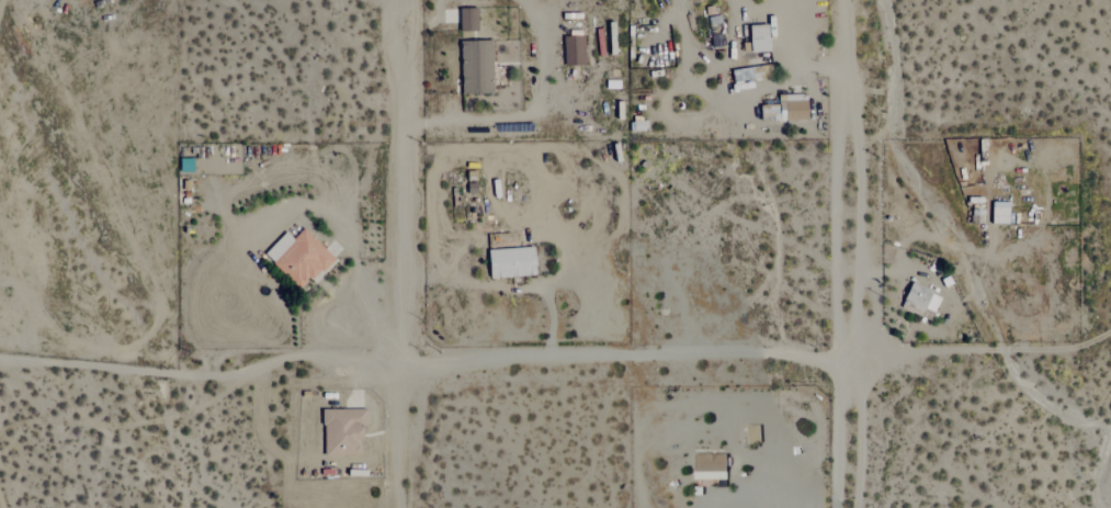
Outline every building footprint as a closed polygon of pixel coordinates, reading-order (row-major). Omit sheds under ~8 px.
[(458,31),(476,31),(475,8),(457,8),(458,31)] [(582,65),(581,36),(561,36),(562,66),(582,65)] [(491,93),(490,40),(458,41),(459,94),(491,93)] [(805,100),(787,101),(787,95),(777,96),(777,105),(758,105),(759,121),(806,120),(805,100)] [(261,255),(300,291),(331,257),(301,229),(291,239),(284,232),(261,255)] [(533,276),(532,248),(486,249),(487,278),(533,276)] [(933,313),(939,295),(908,284),(902,302),(933,313)] [(321,456),(357,456),(357,426),(364,426),(364,409),(321,409),(321,456)] [(691,480),(725,479),(724,454),(691,454),(691,480)]
